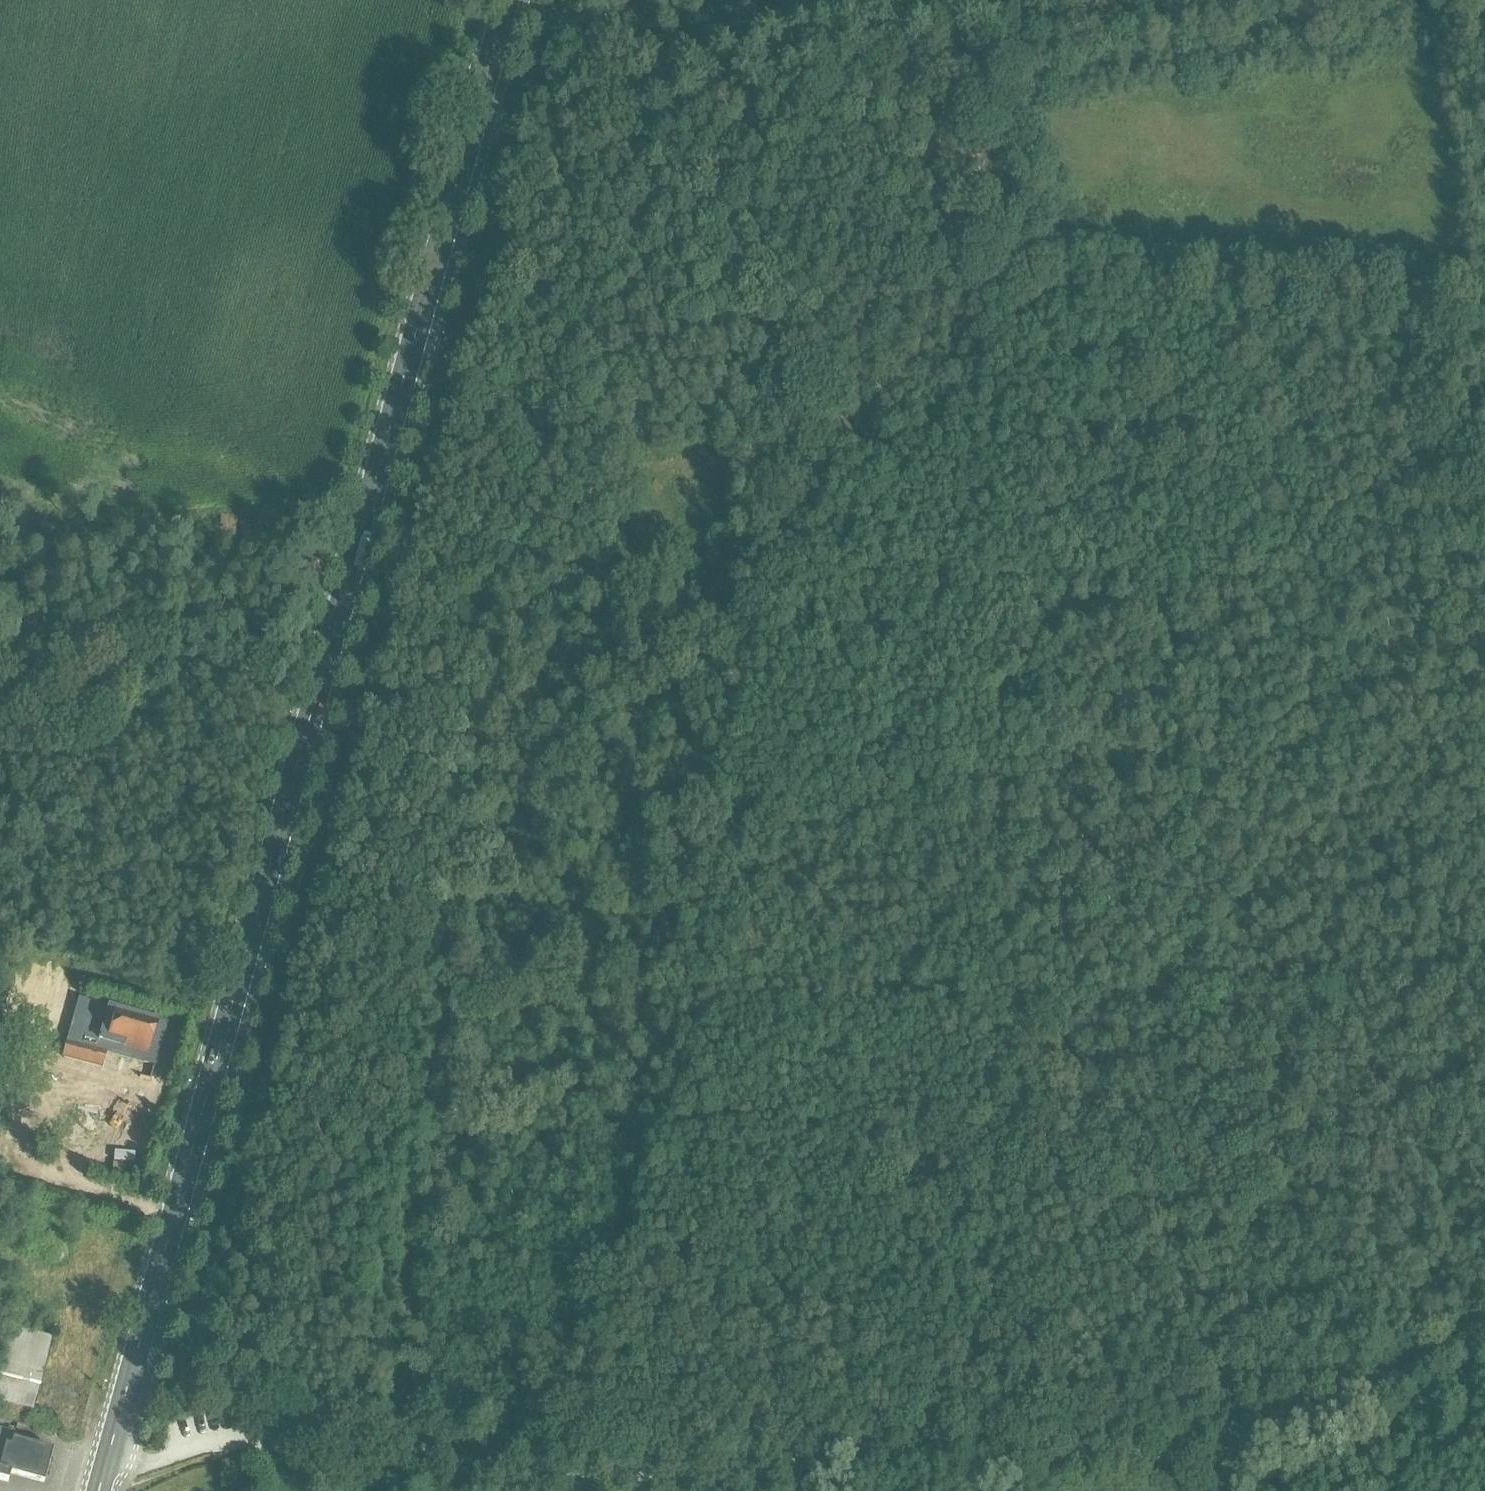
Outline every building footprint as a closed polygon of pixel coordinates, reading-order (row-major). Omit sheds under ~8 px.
[(79,999),(67,1043),(103,1053),(104,1052),(154,1066),(166,1023),(79,999)] [(100,1067),(103,1053),(67,1043),(63,1057),(100,1067)] [(66,1122),(109,1125),(110,1110),(67,1107),(66,1122)] [(51,1338),(2,1325),(0,1332),(0,1401),(33,1409),(51,1338)] [(14,1432),(0,1428),(0,1480),(8,1482),(10,1473),(44,1483),(53,1450),(13,1439),(14,1432)]
